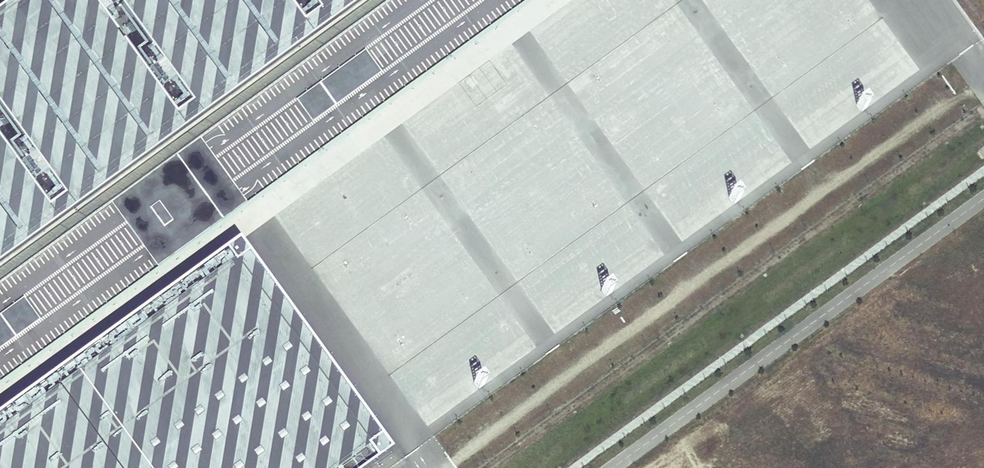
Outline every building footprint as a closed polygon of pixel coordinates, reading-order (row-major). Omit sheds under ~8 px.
[(0,11),(0,263),(364,0),(16,0),(0,11)] [(236,220),(540,0),(403,0),(0,292),(0,390),(236,220)] [(0,418),(0,467),(398,467),(411,459),(250,237),(0,418)]
